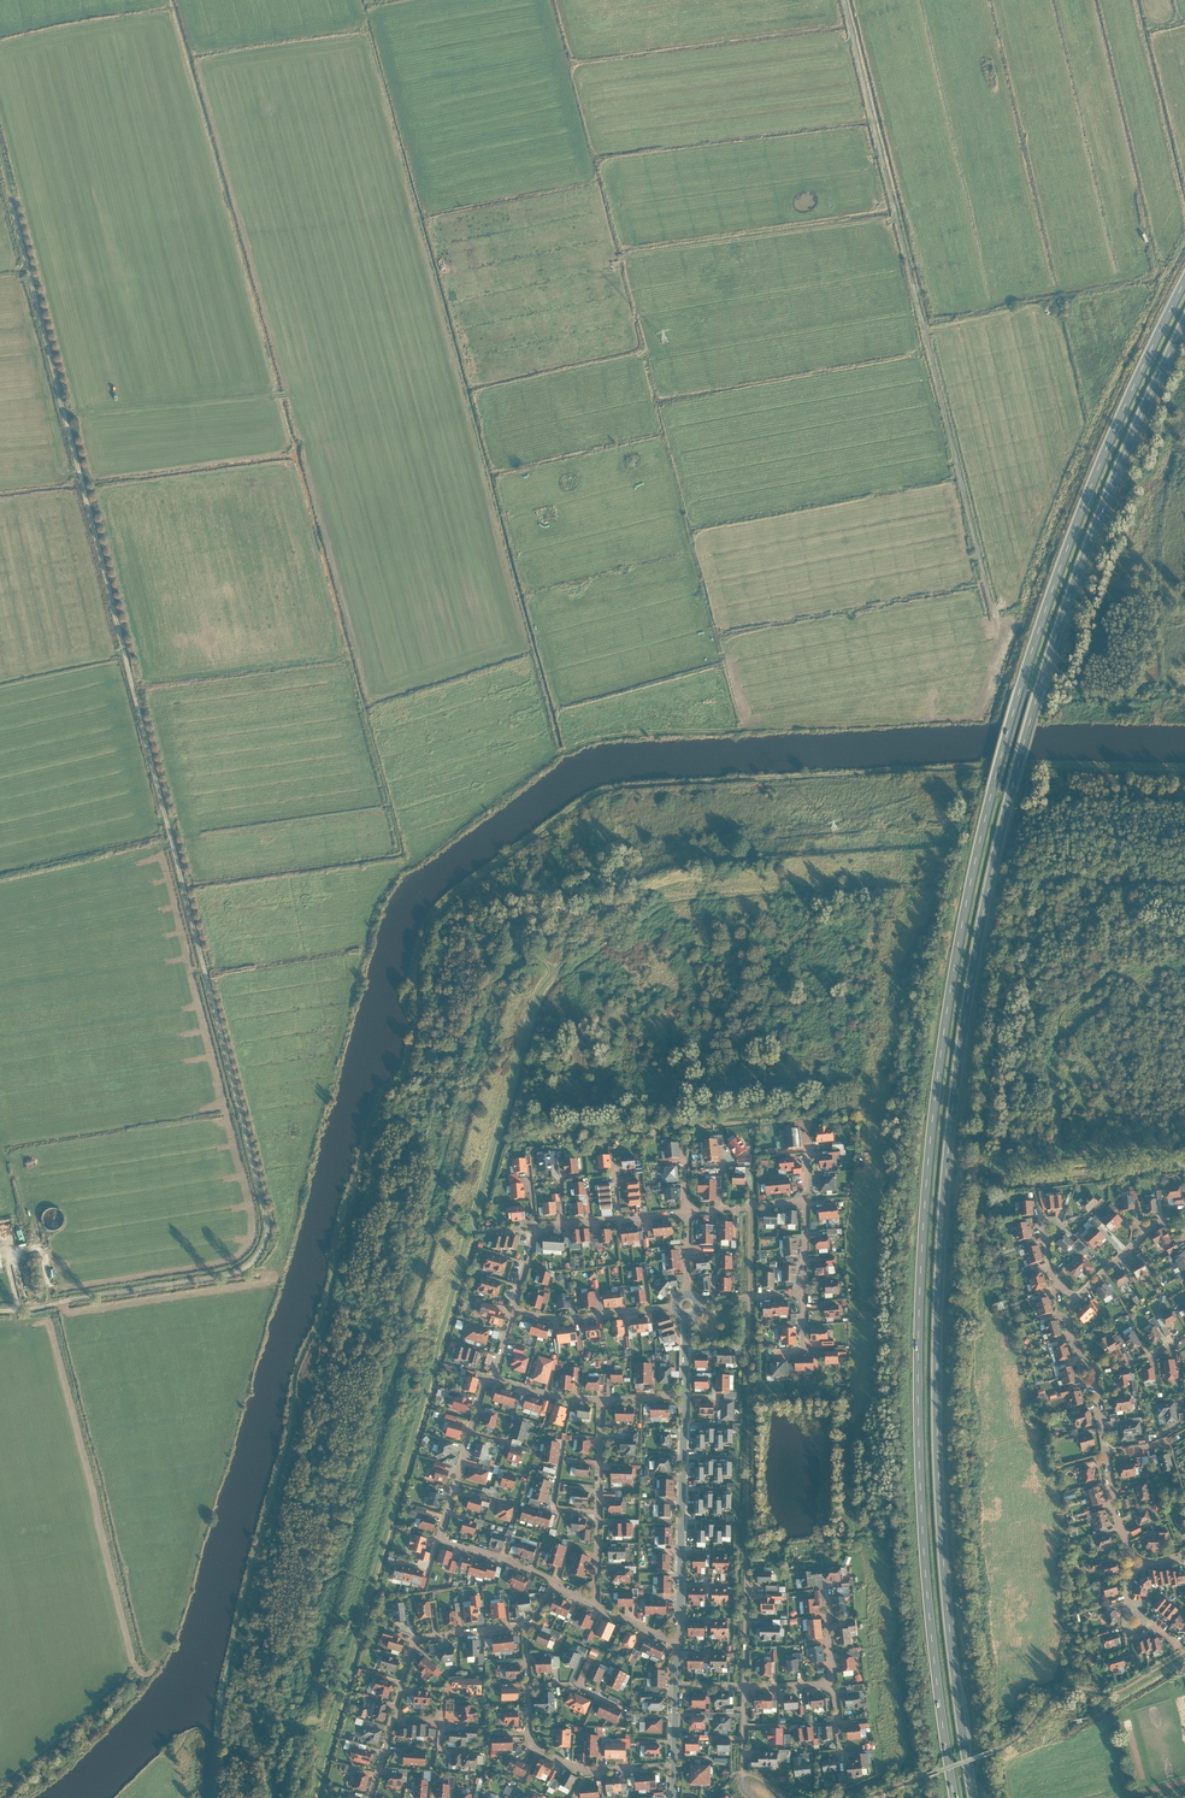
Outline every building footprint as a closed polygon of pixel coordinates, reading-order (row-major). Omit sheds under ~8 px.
[(787,1147),(801,1146),(799,1125),(790,1126),(790,1124),(784,1125),(785,1129),(779,1129),(780,1150),(787,1149),(787,1147)] [(816,1142),(834,1140),(832,1127),(828,1127),(827,1126),(818,1127),(818,1128),(815,1129),(816,1142)] [(737,1157),(737,1156),(748,1149),(739,1136),(728,1144),(737,1157)] [(662,1144),(664,1143),(665,1150),(662,1151),(662,1158),(663,1158),(663,1162),(664,1162),(675,1161),(675,1157),(680,1157),(679,1142),(670,1142),(670,1139),(664,1139),(664,1140),(662,1140),(662,1144)] [(718,1145),(717,1139),(703,1141),(703,1151),(718,1150),(718,1145)] [(719,1160),(718,1150),(703,1151),(704,1162),(706,1161),(715,1161),(719,1160)] [(556,1165),(556,1164),(559,1163),(558,1152),(556,1152),(557,1157),(555,1157),(555,1151),(545,1151),(546,1153),(536,1154),(537,1172),(552,1170),(551,1165),(556,1165)] [(524,1155),(524,1158),(513,1159),(514,1172),(527,1171),(526,1168),(527,1168),(527,1165),(531,1164),(530,1154),(524,1155)] [(611,1167),(610,1154),(597,1155),(598,1168),(611,1167)] [(633,1167),(634,1167),(636,1167),(635,1164),(635,1154),(621,1156),(622,1168),(627,1168),(633,1168),(633,1167)] [(833,1167),(832,1156),(832,1154),(828,1154),(818,1155),(820,1168),(833,1167)] [(793,1156),(780,1157),(780,1160),(778,1160),(778,1166),(780,1166),(781,1170),(785,1169),(785,1171),(794,1170),(794,1167),(793,1156)] [(577,1158),(565,1159),(564,1159),(564,1162),(564,1163),(564,1170),(565,1170),(565,1174),(579,1173),(577,1158)] [(636,1167),(634,1167),(635,1173),(643,1172),(642,1163),(635,1164),(636,1167)] [(665,1167),(666,1179),(666,1181),(678,1180),(677,1165),(673,1165),(673,1164),(665,1165),(665,1167)] [(746,1173),(736,1173),(733,1173),(733,1184),(746,1184),(746,1173)] [(835,1190),(834,1177),(833,1176),(828,1176),(818,1177),(819,1192),(826,1191),(826,1194),(832,1194),(831,1191),(835,1190)] [(511,1197),(511,1199),(525,1197),(524,1193),(524,1187),(523,1183),(521,1183),(520,1177),(509,1178),(510,1192),(510,1197),(511,1197)] [(703,1200),(716,1200),(717,1187),(717,1181),(717,1179),(698,1179),(698,1192),(703,1192),(703,1200)] [(790,1180),(782,1181),(783,1193),(792,1192),(790,1180)] [(640,1188),(639,1181),(637,1181),(628,1181),(627,1182),(627,1189),(640,1188)] [(782,1181),(773,1182),(774,1194),(783,1193),(782,1181)] [(574,1195),(585,1194),(585,1188),(584,1182),(573,1183),(574,1195)] [(773,1182),(765,1183),(766,1195),(774,1194),(773,1182)] [(1181,1197),(1180,1185),(1166,1186),(1167,1200),(1174,1199),(1181,1199),(1181,1197)] [(666,1201),(679,1199),(677,1187),(664,1189),(666,1201)] [(640,1196),(640,1188),(627,1189),(628,1197),(640,1196)] [(552,1194),(552,1201),(560,1201),(559,1193),(552,1194)] [(1082,1200),(1080,1198),(1076,1203),(1079,1206),(1080,1205),(1087,1212),(1094,1206),(1099,1202),(1098,1201),(1090,1193),(1082,1200)] [(1062,1208),(1060,1195),(1053,1196),(1054,1209),(1062,1208)] [(1134,1199),(1134,1195),(1130,1196),(1120,1197),(1122,1211),(1135,1210),(1134,1199)] [(641,1205),(640,1196),(628,1197),(629,1206),(641,1205)] [(1054,1209),(1053,1196),(1039,1198),(1043,1210),(1054,1209)] [(1101,1198),(1098,1201),(1099,1202),(1094,1206),(1096,1209),(1104,1202),(1101,1198)] [(1158,1213),(1156,1198),(1144,1199),(1145,1214),(1158,1213)] [(1034,1206),(1034,1201),(1019,1201),(1019,1215),(1033,1215),(1032,1206),(1034,1206)] [(542,1203),(543,1215),(557,1213),(556,1202),(542,1203)] [(573,1203),(574,1215),(584,1215),(583,1202),(573,1203)] [(1111,1210),(1114,1213),(1117,1209),(1111,1203),(1108,1207),(1111,1210)] [(509,1206),(510,1212),(506,1212),(507,1215),(508,1215),(508,1219),(510,1218),(510,1219),(511,1219),(511,1221),(521,1220),(521,1218),(524,1218),(523,1205),(509,1206)] [(837,1207),(828,1208),(829,1219),(838,1218),(837,1207)] [(828,1208),(819,1209),(819,1220),(829,1219),(828,1208)] [(785,1224),(797,1225),(798,1211),(785,1210),(785,1224)] [(1114,1213),(1111,1210),(1106,1215),(1119,1228),(1121,1227),(1119,1224),(1122,1221),(1114,1213)] [(763,1224),(777,1224),(777,1212),(763,1211),(763,1224)] [(1119,1228),(1106,1215),(1100,1221),(1111,1232),(1115,1228),(1117,1230),(1119,1228)] [(664,1235),(673,1234),(672,1222),(663,1223),(664,1235)] [(733,1231),(733,1222),(720,1222),(720,1231),(733,1231)] [(1013,1225),(1014,1233),(1016,1241),(1030,1238),(1030,1234),(1032,1234),(1031,1230),(1030,1225),(1028,1226),(1027,1222),(1013,1225)] [(654,1236),(664,1235),(663,1223),(653,1224),(653,1230),(654,1236)] [(713,1235),(713,1224),(700,1225),(700,1235),(713,1235)] [(1105,1237),(1094,1227),(1093,1228),(1091,1226),(1087,1230),(1088,1232),(1101,1245),(1103,1243),(1101,1241),(1105,1237)] [(630,1241),(639,1241),(639,1239),(638,1232),(638,1227),(629,1228),(630,1241)] [(1172,1241),(1163,1227),(1149,1235),(1155,1244),(1158,1243),(1161,1248),(1164,1246),(1172,1241)] [(582,1242),(590,1241),(590,1234),(589,1228),(580,1229),(582,1242)] [(622,1242),(630,1241),(629,1228),(621,1228),(622,1242)] [(572,1230),(572,1235),(573,1243),(581,1242),(580,1229),(572,1230)] [(598,1230),(599,1238),(600,1243),(612,1242),(611,1229),(598,1230)] [(733,1240),(733,1231),(720,1231),(720,1240),(733,1240)] [(1085,1240),(1083,1237),(1078,1232),(1074,1235),(1078,1239),(1082,1243),(1085,1240)] [(1101,1245),(1088,1232),(1083,1237),(1085,1240),(1093,1249),(1097,1245),(1099,1247),(1101,1245)] [(1074,1243),(1065,1234),(1055,1243),(1064,1252),(1071,1246),(1074,1243)] [(713,1245),(713,1235),(700,1235),(700,1245),(713,1245)] [(543,1249),(554,1250),(555,1237),(544,1236),(543,1243),(543,1249)] [(829,1248),(828,1236),(814,1237),(815,1249),(829,1248)] [(500,1249),(507,1251),(508,1249),(510,1239),(503,1237),(502,1240),(500,1249)] [(508,1249),(515,1251),(518,1239),(511,1237),(510,1239),(508,1249)] [(554,1250),(564,1251),(566,1238),(555,1237),(554,1250)] [(500,1249),(502,1240),(495,1238),(492,1250),(499,1252),(500,1249)] [(1078,1239),(1074,1243),(1071,1246),(1078,1254),(1078,1253),(1086,1247),(1082,1243),(1078,1239)] [(796,1248),(795,1240),(783,1241),(784,1249),(796,1248)] [(1173,1240),(1172,1241),(1164,1246),(1169,1255),(1175,1252),(1179,1249),(1173,1240)] [(1024,1258),(1040,1253),(1038,1245),(1029,1248),(1024,1249),(1025,1255),(1023,1255),(1024,1258)] [(1089,1250),(1086,1247),(1078,1253),(1081,1256),(1082,1255),(1083,1256),(1089,1250)] [(796,1257),(796,1248),(784,1249),(785,1258),(796,1257)] [(680,1260),(679,1251),(665,1253),(666,1262),(680,1260)] [(1177,1256),(1172,1259),(1175,1263),(1173,1264),(1175,1266),(1184,1260),(1184,1251),(1177,1256)] [(733,1256),(724,1256),(724,1252),(714,1253),(714,1259),(719,1259),(719,1269),(733,1269),(733,1256)] [(1177,1256),(1175,1252),(1169,1255),(1167,1257),(1169,1261),(1172,1259),(1177,1256)] [(485,1269),(490,1271),(490,1270),(493,1271),(494,1272),(498,1273),(499,1273),(502,1274),(507,1258),(486,1253),(482,1268),(485,1269)] [(696,1259),(697,1270),(702,1270),(702,1271),(711,1270),(710,1257),(713,1257),(713,1253),(704,1254),(704,1258),(696,1259)] [(1040,1253),(1024,1258),(1024,1261),(1026,1260),(1028,1265),(1042,1261),(1040,1253)] [(1136,1256),(1140,1262),(1142,1261),(1144,1264),(1147,1263),(1141,1253),(1136,1256)] [(1083,1256),(1082,1255),(1081,1256),(1067,1270),(1075,1279),(1082,1273),(1086,1276),(1095,1268),(1083,1256)] [(827,1263),(828,1266),(835,1265),(834,1256),(824,1257),(825,1262),(825,1263),(827,1263)] [(681,1269),(680,1260),(666,1262),(667,1271),(674,1270),(681,1269)] [(1175,1266),(1176,1269),(1177,1268),(1180,1272),(1184,1269),(1184,1260),(1175,1266)] [(1144,1264),(1142,1261),(1140,1262),(1130,1268),(1136,1278),(1139,1277),(1140,1277),(1146,1274),(1145,1273),(1148,1271),(1144,1264)] [(829,1274),(828,1266),(827,1263),(825,1263),(825,1262),(814,1263),(815,1276),(829,1274)] [(644,1280),(642,1270),(642,1267),(641,1268),(631,1269),(633,1281),(644,1280)] [(795,1275),(795,1267),(782,1267),(782,1275),(795,1275)] [(776,1277),(777,1268),(773,1268),(773,1273),(762,1272),(761,1287),(774,1288),(774,1277),(776,1277)] [(1033,1269),(1031,1269),(1022,1272),(1024,1278),(1027,1277),(1035,1274),(1033,1269)] [(1179,1278),(1184,1274),(1184,1270),(1184,1269),(1180,1272),(1177,1274),(1179,1278)] [(548,1286),(551,1273),(541,1270),(538,1283),(548,1286)] [(1125,1275),(1123,1271),(1112,1277),(1118,1287),(1128,1282),(1129,1282),(1125,1275)] [(1027,1277),(1029,1284),(1044,1280),(1042,1273),(1035,1274),(1027,1277)] [(795,1283),(795,1275),(782,1275),(782,1283),(795,1283)] [(479,1293),(484,1294),(487,1295),(488,1295),(492,1297),(493,1296),(496,1297),(500,1282),(480,1276),(476,1292),(479,1292),(479,1293)] [(711,1282),(710,1276),(707,1276),(698,1277),(699,1287),(700,1287),(700,1291),(711,1290),(710,1282),(711,1282)] [(664,1297),(674,1286),(678,1285),(677,1277),(669,1277),(667,1280),(664,1278),(655,1289),(664,1297)] [(718,1278),(718,1291),(732,1291),(732,1278),(718,1278)] [(824,1283),(825,1294),(832,1293),(832,1295),(839,1294),(838,1280),(833,1280),(833,1281),(828,1281),(828,1282),(824,1283)] [(1044,1280),(1029,1284),(1031,1291),(1046,1287),(1044,1280)] [(1110,1292),(1105,1283),(1095,1289),(1102,1301),(1108,1297),(1112,1295),(1110,1292)] [(1114,1289),(1110,1292),(1112,1295),(1108,1297),(1111,1302),(1118,1298),(1114,1289)] [(635,1304),(646,1302),(645,1290),(634,1291),(635,1304)] [(582,1302),(583,1308),(596,1307),(595,1300),(596,1300),(595,1291),(580,1293),(581,1302),(582,1302)] [(530,1306),(540,1309),(544,1297),(534,1294),(530,1306)] [(557,1309),(571,1308),(570,1304),(571,1304),(570,1297),(569,1294),(556,1295),(557,1309)] [(614,1307),(622,1306),(621,1294),(612,1295),(614,1307)] [(605,1308),(614,1307),(612,1295),(604,1296),(605,1308)] [(1136,1305),(1141,1302),(1138,1295),(1132,1298),(1136,1305)] [(788,1312),(789,1297),(779,1297),(779,1299),(779,1311),(788,1312)] [(1034,1309),(1050,1305),(1048,1298),(1034,1302),(1035,1306),(1033,1307),(1034,1309)] [(1090,1304),(1088,1306),(1092,1311),(1094,1309),(1096,1312),(1101,1309),(1095,1298),(1089,1302),(1090,1304)] [(771,1300),(762,1299),(761,1315),(769,1315),(770,1313),(771,1300)] [(779,1299),(771,1299),(771,1300),(770,1313),(778,1314),(779,1311),(779,1299)] [(478,1315),(489,1318),(488,1323),(500,1327),(504,1314),(494,1311),(496,1306),(481,1302),(478,1315)] [(823,1306),(825,1318),(839,1317),(838,1304),(823,1306)] [(1086,1304),(1074,1315),(1083,1324),(1085,1322),(1086,1323),(1093,1316),(1092,1315),(1094,1313),(1092,1311),(1088,1306),(1086,1304)] [(1052,1312),(1050,1305),(1034,1309),(1034,1312),(1037,1311),(1038,1316),(1052,1312)] [(1176,1320),(1172,1312),(1161,1318),(1165,1326),(1176,1320)] [(1154,1326),(1156,1329),(1159,1327),(1154,1317),(1148,1321),(1152,1328),(1154,1326)] [(661,1328),(672,1325),(669,1318),(657,1321),(659,1329),(661,1328)] [(648,1319),(639,1320),(641,1333),(650,1332),(648,1319)] [(611,1327),(613,1337),(625,1336),(625,1329),(624,1329),(624,1326),(624,1325),(623,1325),(623,1320),(612,1321),(612,1326),(612,1327),(611,1327)] [(639,1320),(631,1321),(632,1326),(632,1334),(641,1333),(639,1320)] [(528,1334),(537,1337),(541,1324),(532,1321),(528,1334)] [(1043,1333),(1059,1328),(1057,1321),(1043,1325),(1045,1330),(1042,1330),(1043,1333)] [(478,1326),(468,1323),(463,1339),(474,1342),(478,1326)] [(537,1337),(546,1339),(550,1326),(541,1324),(537,1337)] [(587,1338),(599,1337),(600,1342),(605,1342),(604,1331),(600,1331),(599,1325),(585,1326),(587,1338)] [(675,1333),(676,1333),(674,1325),(672,1325),(661,1328),(663,1336),(675,1333)] [(795,1345),(795,1340),(796,1340),(796,1334),(795,1334),(795,1330),(795,1329),(791,1329),(791,1325),(778,1325),(778,1330),(781,1330),(781,1334),(780,1334),(780,1340),(781,1340),(781,1346),(795,1345)] [(489,1329),(478,1326),(474,1342),(485,1345),(489,1329)] [(1134,1331),(1136,1335),(1139,1333),(1135,1326),(1131,1328),(1132,1332),(1134,1331)] [(1152,1328),(1144,1332),(1150,1344),(1161,1337),(1156,1329),(1154,1326),(1152,1328)] [(1169,1335),(1165,1326),(1161,1328),(1166,1337),(1169,1335)] [(557,1344),(567,1343),(566,1328),(556,1329),(557,1344)] [(567,1343),(577,1342),(576,1328),(566,1328),(567,1343)] [(1061,1335),(1059,1328),(1043,1333),(1044,1335),(1046,1335),(1047,1339),(1052,1338),(1061,1335)] [(821,1341),(828,1340),(827,1329),(819,1329),(810,1329),(811,1341),(821,1341)] [(1132,1332),(1122,1337),(1129,1351),(1142,1345),(1136,1335),(1134,1331),(1132,1332)] [(664,1343),(677,1340),(675,1333),(663,1336),(662,1336),(664,1343)] [(1111,1339),(1115,1346),(1120,1343),(1115,1334),(1109,1338),(1111,1339)] [(1109,1354),(1117,1349),(1115,1346),(1111,1339),(1109,1340),(1107,1336),(1101,1340),(1102,1342),(1098,1345),(1102,1351),(1103,1350),(1104,1352),(1105,1353),(1106,1353),(1108,1352),(1109,1354)] [(522,1355),(522,1354),(525,1355),(526,1350),(524,1350),(524,1347),(515,1344),(513,1352),(522,1355)] [(1053,1355),(1068,1350),(1066,1344),(1059,1346),(1051,1348),(1052,1348),(1053,1355)] [(455,1360),(462,1362),(462,1361),(465,1351),(458,1349),(455,1360)] [(462,1361),(469,1363),(472,1353),(472,1352),(465,1350),(465,1351),(462,1361)] [(1070,1358),(1068,1350),(1053,1355),(1055,1362),(1060,1361),(1070,1358)] [(584,1357),(589,1359),(592,1353),(587,1351),(584,1357)] [(718,1364),(726,1364),(727,1351),(718,1351),(718,1358),(718,1363),(718,1364)] [(726,1364),(735,1364),(735,1351),(727,1351),(726,1364)] [(838,1364),(838,1356),(838,1351),(835,1351),(825,1351),(825,1364),(838,1364)] [(469,1364),(475,1366),(479,1354),(472,1353),(469,1363),(469,1364)] [(484,1363),(490,1365),(493,1355),(487,1353),(484,1363)] [(524,1373),(528,1358),(517,1355),(513,1353),(509,1365),(513,1366),(512,1370),(524,1373)] [(696,1355),(695,1368),(708,1368),(708,1358),(708,1355),(701,1355),(696,1355)] [(551,1370),(553,1363),(538,1358),(534,1370),(550,1374),(551,1370)] [(804,1371),(803,1358),(795,1358),(795,1365),(795,1371),(804,1371)] [(803,1358),(804,1371),(814,1371),(813,1366),(813,1359),(813,1358),(803,1358)] [(765,1376),(769,1376),(769,1377),(783,1377),(783,1376),(787,1376),(787,1360),(777,1360),(777,1363),(773,1363),(769,1363),(769,1364),(765,1364),(765,1376)] [(1162,1370),(1163,1380),(1179,1378),(1177,1368),(1176,1368),(1175,1360),(1162,1362),(1163,1369),(1162,1370)] [(652,1374),(652,1364),(636,1364),(636,1374),(652,1374)] [(570,1367),(569,1376),(572,1377),(572,1378),(573,1378),(579,1378),(580,1368),(570,1367)] [(671,1384),(671,1378),(672,1368),(672,1367),(659,1367),(659,1384),(671,1384)] [(1058,1379),(1075,1374),(1072,1367),(1063,1369),(1058,1371),(1060,1376),(1057,1376),(1058,1379)] [(461,1390),(474,1394),(478,1380),(474,1379),(476,1373),(461,1368),(459,1374),(463,1375),(463,1377),(464,1377),(463,1381),(465,1382),(464,1385),(462,1384),(461,1390)] [(1154,1368),(1141,1370),(1143,1382),(1156,1380),(1155,1375),(1154,1368)] [(1129,1369),(1118,1371),(1120,1388),(1127,1387),(1127,1381),(1131,1381),(1129,1369)] [(546,1386),(550,1374),(534,1370),(531,1381),(546,1386)] [(623,1370),(612,1370),(611,1370),(611,1382),(623,1382),(623,1370)] [(652,1385),(652,1374),(636,1374),(636,1384),(652,1385)] [(1077,1381),(1075,1374),(1058,1379),(1059,1381),(1061,1380),(1062,1385),(1068,1384),(1077,1381)] [(730,1384),(730,1375),(717,1375),(717,1384),(730,1384)] [(572,1377),(569,1376),(560,1376),(558,1389),(572,1391),(572,1387),(573,1387),(574,1381),(573,1381),(573,1378),(572,1378),(572,1377)] [(709,1389),(709,1382),(709,1377),(707,1376),(695,1376),(695,1389),(709,1389)] [(599,1391),(599,1385),(599,1377),(586,1377),(586,1379),(585,1380),(585,1387),(585,1388),(585,1391),(599,1391)] [(730,1393),(730,1384),(717,1384),(717,1392),(726,1393),(730,1393)] [(502,1404),(506,1391),(496,1388),(492,1401),(502,1404)] [(1071,1393),(1070,1388),(1060,1391),(1059,1391),(1061,1398),(1066,1397),(1067,1394),(1071,1393)] [(506,1391),(502,1404),(512,1407),(514,1401),(516,1394),(506,1391)] [(1083,1399),(1080,1391),(1071,1393),(1067,1394),(1066,1397),(1069,1404),(1070,1404),(1071,1407),(1082,1404),(1081,1400),(1083,1399)] [(454,1396),(454,1397),(450,1409),(464,1413),(465,1408),(469,1409),(471,1401),(457,1397),(454,1396)] [(521,1409),(531,1411),(534,1399),(525,1396),(521,1409)] [(1132,1410),(1130,1396),(1122,1397),(1124,1411),(1132,1410)] [(1124,1411),(1122,1397),(1113,1398),(1115,1412),(1124,1411)] [(721,1420),(722,1421),(734,1421),(735,1401),(734,1401),(734,1398),(729,1398),(729,1401),(722,1401),(721,1410),(721,1420)] [(543,1401),(534,1399),(531,1411),(539,1414),(543,1401)] [(1178,1423),(1174,1402),(1156,1405),(1157,1417),(1164,1416),(1166,1425),(1178,1423)] [(700,1415),(714,1415),(714,1412),(714,1403),(701,1403),(700,1415)] [(651,1418),(660,1418),(660,1404),(651,1404),(651,1418)] [(660,1418),(669,1418),(670,1404),(660,1404),(660,1418)] [(566,1409),(554,1406),(552,1412),(551,1412),(548,1423),(563,1427),(566,1415),(565,1414),(566,1409)] [(589,1420),(591,1408),(579,1406),(578,1413),(577,1418),(589,1420)] [(1075,1427),(1080,1426),(1081,1429),(1094,1425),(1090,1411),(1089,1411),(1087,1406),(1079,1409),(1080,1414),(1072,1416),(1075,1427)] [(615,1422),(625,1422),(625,1408),(616,1408),(615,1422)] [(625,1422),(634,1422),(634,1408),(625,1408),(625,1422)] [(577,1418),(578,1413),(570,1412),(568,1420),(577,1421),(577,1418)] [(493,1429),(496,1416),(485,1413),(481,1426),(493,1429)] [(448,1421),(454,1423),(456,1417),(445,1414),(443,1421),(448,1422),(448,1421)] [(515,1420),(513,1429),(525,1432),(527,1423),(515,1420)] [(448,1421),(448,1422),(444,1436),(458,1440),(462,1425),(454,1423),(448,1421)] [(1133,1423),(1118,1425),(1120,1442),(1128,1441),(1128,1436),(1141,1434),(1139,1422),(1133,1423)] [(523,1442),(525,1432),(513,1429),(510,1439),(523,1442)] [(705,1436),(696,1436),(696,1449),(706,1449),(706,1443),(715,1443),(715,1451),(724,1451),(724,1444),(734,1444),(734,1431),(724,1431),(724,1437),(715,1437),(715,1430),(705,1430),(705,1436)] [(625,1452),(625,1456),(636,1456),(636,1452),(636,1442),(638,1442),(638,1432),(630,1432),(629,1439),(620,1439),(620,1452),(625,1452)] [(660,1433),(659,1448),(671,1449),(672,1433),(660,1433)] [(1095,1447),(1091,1434),(1082,1436),(1082,1435),(1077,1436),(1081,1451),(1095,1447)] [(452,1444),(438,1440),(433,1457),(442,1460),(441,1463),(453,1466),(455,1457),(449,1455),(452,1444)] [(585,1440),(577,1440),(576,1454),(590,1454),(591,1441),(585,1440)] [(544,1441),(544,1452),(558,1455),(559,1443),(544,1441)] [(484,1461),(487,1447),(476,1444),(472,1457),(484,1461)] [(518,1463),(521,1452),(514,1450),(508,1448),(505,1460),(518,1463)] [(558,1455),(544,1452),(541,1463),(556,1465),(558,1455)] [(1174,1470),(1169,1454),(1157,1458),(1161,1474),(1174,1470)] [(1156,1455),(1148,1458),(1150,1465),(1154,1463),(1154,1460),(1157,1459),(1156,1455)] [(671,1457),(655,1456),(654,1473),(671,1473),(671,1457)] [(1136,1463),(1134,1463),(1135,1469),(1142,1468),(1141,1458),(1136,1458),(1136,1463)] [(432,1470),(434,1471),(435,1468),(444,1470),(445,1465),(434,1462),(432,1470)] [(705,1469),(696,1469),(696,1482),(705,1482),(705,1476),(714,1476),(714,1482),(723,1482),(723,1476),(732,1476),(732,1463),(722,1463),(722,1469),(715,1469),(715,1464),(705,1464),(705,1469)] [(1135,1469),(1134,1463),(1119,1465),(1120,1479),(1135,1477),(1135,1469)] [(589,1465),(576,1464),(575,1477),(588,1478),(589,1465)] [(483,1465),(481,1470),(488,1472),(487,1473),(492,1474),(493,1468),(483,1465)] [(481,1470),(469,1466),(466,1479),(484,1485),(487,1473),(488,1472),(481,1470)] [(549,1473),(555,1474),(556,1469),(545,1466),(543,1471),(539,1470),(537,1476),(548,1479),(549,1473)] [(435,1468),(434,1471),(433,1474),(429,1473),(428,1479),(432,1480),(444,1484),(448,1471),(444,1470),(435,1468)] [(611,1483),(622,1483),(622,1469),(612,1468),(611,1483)] [(622,1483),(633,1483),(633,1469),(622,1469),(622,1483)] [(1086,1470),(1079,1472),(1079,1473),(1082,1484),(1094,1480),(1091,1469),(1086,1470)] [(516,1477),(503,1473),(500,1485),(512,1489),(516,1477)] [(536,1478),(534,1488),(549,1493),(552,1482),(536,1478)] [(660,1481),(660,1489),(674,1489),(674,1481),(660,1481)] [(1150,1500),(1148,1485),(1135,1487),(1137,1502),(1150,1500)] [(569,1494),(575,1494),(575,1492),(581,1493),(581,1487),(570,1486),(569,1494)] [(1086,1492),(1088,1499),(1103,1495),(1100,1487),(1090,1490),(1086,1491),(1086,1492)] [(549,1493),(534,1488),(531,1499),(546,1503),(549,1493)] [(674,1489),(660,1489),(660,1497),(674,1497),(674,1489)] [(1063,1493),(1065,1500),(1076,1498),(1075,1491),(1063,1493)] [(428,1492),(425,1505),(438,1509),(441,1496),(428,1492)] [(587,1506),(588,1493),(581,1493),(575,1492),(575,1494),(574,1506),(581,1507),(581,1505),(587,1506)] [(1103,1495),(1088,1499),(1090,1507),(1091,1508),(1095,1507),(1105,1504),(1103,1495)] [(704,1501),(695,1501),(695,1516),(705,1516),(705,1509),(713,1509),(713,1514),(723,1514),(723,1509),(732,1509),(732,1496),(722,1496),(722,1501),(713,1501),(713,1496),(704,1496),(704,1501)] [(478,1501),(468,1498),(465,1509),(478,1512),(481,1502),(478,1501)] [(622,1502),(609,1501),(609,1513),(611,1513),(611,1516),(616,1516),(616,1513),(622,1513),(622,1502)] [(513,1508),(497,1504),(494,1516),(499,1517),(498,1520),(509,1523),(513,1508)] [(671,1518),(671,1505),(659,1505),(659,1518),(671,1518)] [(418,1507),(415,1506),(414,1512),(424,1515),(426,1509),(424,1509),(418,1507)] [(530,1509),(522,1508),(519,1521),(527,1523),(530,1509)] [(537,1511),(530,1509),(527,1523),(534,1525),(537,1511)] [(544,1513),(537,1511),(534,1525),(541,1527),(544,1513)] [(1090,1524),(1107,1519),(1105,1511),(1104,1511),(1091,1514),(1090,1515),(1092,1520),(1089,1521),(1090,1524)] [(1139,1527),(1151,1521),(1146,1511),(1134,1517),(1139,1527)] [(552,1515),(544,1513),(541,1527),(549,1528),(552,1515)] [(426,1531),(431,1532),(434,1520),(428,1519),(428,1517),(421,1515),(417,1529),(426,1531)] [(586,1520),(572,1519),(572,1532),(581,1532),(585,1533),(585,1531),(586,1520)] [(1107,1519),(1090,1524),(1091,1527),(1093,1526),(1095,1532),(1109,1528),(1107,1519)] [(473,1524),(463,1521),(459,1533),(473,1536),(476,1525),(473,1524)] [(1177,1525),(1181,1536),(1184,1535),(1184,1522),(1177,1525)] [(623,1538),(623,1525),(613,1525),(613,1538),(623,1538)] [(632,1526),(623,1525),(623,1538),(632,1538),(632,1526)] [(705,1532),(697,1532),(697,1544),(706,1544),(706,1538),(714,1538),(714,1544),(723,1544),(723,1538),(731,1538),(731,1527),(723,1527),(722,1532),(714,1532),(715,1527),(706,1526),(705,1532)] [(659,1529),(659,1537),(673,1537),(673,1529),(659,1529)] [(506,1531),(505,1537),(504,1541),(509,1542),(512,1533),(506,1531)] [(585,1533),(581,1532),(581,1541),(590,1541),(590,1531),(585,1531),(585,1533)] [(1168,1531),(1158,1531),(1158,1536),(1162,1536),(1162,1542),(1168,1541),(1168,1531)] [(505,1537),(492,1534),(488,1545),(501,1549),(504,1541),(505,1537)] [(1096,1542),(1098,1539),(1097,1534),(1089,1537),(1091,1543),(1096,1542)] [(422,1553),(426,1540),(413,1536),(412,1541),(409,1541),(408,1546),(410,1547),(409,1551),(420,1554),(421,1554),(422,1553)] [(1112,1547),(1109,1536),(1098,1539),(1096,1542),(1099,1551),(1112,1547)] [(673,1537),(659,1537),(659,1545),(666,1546),(673,1546),(673,1537)] [(1161,1550),(1161,1538),(1147,1538),(1147,1550),(1161,1550)] [(524,1559),(528,1545),(519,1542),(517,1549),(515,1556),(524,1559)] [(528,1545),(524,1559),(533,1561),(537,1547),(528,1545)] [(551,1545),(549,1554),(564,1559),(566,1549),(551,1545)] [(618,1548),(609,1547),(608,1560),(625,1560),(626,1549),(626,1548),(618,1548)] [(449,1562),(451,1554),(439,1551),(435,1563),(447,1567),(449,1562)] [(429,1555),(422,1553),(421,1554),(420,1554),(418,1561),(427,1563),(429,1555)] [(564,1559),(549,1554),(546,1564),(561,1568),(564,1559)] [(575,1555),(572,1565),(587,1569),(590,1559),(582,1557),(575,1555)] [(670,1571),(670,1556),(662,1556),(657,1556),(657,1570),(670,1571)] [(706,1557),(694,1557),(693,1569),(694,1569),(694,1574),(702,1574),(702,1569),(706,1570),(706,1568),(706,1557)] [(721,1574),(722,1558),(713,1558),(713,1570),(717,1570),(717,1574),(721,1574)] [(730,1558),(722,1558),(721,1574),(725,1574),(725,1570),(730,1570),(730,1558)] [(853,1560),(847,1558),(844,1564),(851,1566),(853,1560)] [(471,1563),(472,1561),(462,1559),(459,1570),(469,1572),(471,1563)] [(1100,1570),(1101,1566),(1100,1561),(1090,1564),(1092,1572),(1100,1570)] [(457,1564),(449,1562),(447,1567),(446,1572),(454,1574),(457,1564)] [(1101,1566),(1100,1570),(1103,1579),(1119,1574),(1116,1562),(1101,1566)] [(479,1565),(471,1563),(469,1572),(469,1574),(477,1575),(479,1565)] [(401,1580),(405,1568),(396,1565),(392,1578),(401,1580)] [(487,1567),(479,1565),(477,1575),(484,1577),(487,1567)] [(585,1579),(587,1569),(572,1565),(570,1575),(585,1579)] [(495,1578),(497,1568),(487,1566),(485,1575),(495,1578)] [(409,1583),(413,1570),(405,1568),(401,1580),(409,1583)] [(812,1573),(800,1574),(802,1589),(814,1588),(813,1580),(822,1579),(821,1568),(812,1569),(812,1573)] [(840,1568),(826,1568),(826,1582),(840,1582),(840,1568)] [(421,1578),(422,1573),(413,1570),(409,1583),(418,1586),(421,1578)] [(625,1570),(612,1570),(612,1584),(631,1584),(631,1571),(625,1570)] [(1134,1595),(1146,1597),(1146,1592),(1151,1587),(1157,1586),(1158,1588),(1171,1586),(1171,1588),(1179,1587),(1178,1586),(1184,1584),(1184,1573),(1183,1572),(1170,1574),(1170,1572),(1157,1574),(1156,1572),(1149,1573),(1149,1577),(1143,1578),(1138,1583),(1139,1585),(1134,1590),(1134,1595)] [(770,1573),(757,1573),(757,1585),(766,1585),(766,1593),(777,1594),(777,1583),(770,1583),(770,1573)] [(520,1577),(512,1574),(507,1585),(515,1589),(520,1577)] [(528,1581),(520,1577),(515,1589),(523,1592),(528,1581)] [(658,1577),(658,1586),(672,1585),(672,1577),(664,1577),(658,1577)] [(1120,1594),(1116,1581),(1104,1585),(1108,1597),(1120,1594)] [(672,1585),(658,1586),(658,1594),(663,1594),(672,1594),(672,1585)] [(698,1590),(690,1589),(689,1603),(694,1603),(694,1606),(697,1606),(698,1590)] [(721,1590),(713,1590),(712,1604),(717,1604),(717,1607),(720,1607),(721,1590)] [(729,1590),(721,1590),(720,1607),(724,1607),(724,1604),(729,1604),(729,1590)] [(633,1594),(626,1594),(618,1594),(618,1607),(625,1608),(633,1608),(633,1599),(633,1594)] [(770,1600),(761,1600),(760,1612),(774,1613),(774,1601),(781,1601),(781,1595),(771,1594),(770,1600)] [(469,1597),(470,1608),(476,1607),(476,1609),(480,1608),(479,1596),(469,1597)] [(533,1611),(531,1598),(530,1599),(524,1599),(515,1600),(517,1609),(517,1613),(533,1611)] [(564,1602),(556,1598),(550,1612),(558,1615),(564,1602)] [(845,1612),(844,1598),(838,1599),(833,1599),(835,1613),(845,1612)] [(1158,1614),(1167,1603),(1161,1599),(1152,1610),(1158,1614)] [(656,1616),(656,1601),(645,1601),(645,1615),(656,1616)] [(667,1601),(656,1601),(656,1616),(666,1616),(667,1601)] [(814,1601),(804,1602),(805,1616),(816,1615),(814,1601)] [(572,1606),(564,1602),(558,1615),(566,1619),(569,1614),(572,1606)] [(416,1619),(429,1618),(428,1603),(415,1605),(416,1619)] [(1111,1605),(1112,1611),(1116,1610),(1116,1611),(1119,1610),(1117,1603),(1111,1605)] [(1172,1607),(1167,1603),(1158,1614),(1164,1619),(1172,1607)] [(405,1622),(403,1604),(391,1605),(393,1623),(405,1622)] [(489,1605),(491,1620),(504,1619),(503,1606),(502,1604),(499,1604),(489,1605)] [(462,1608),(464,1624),(478,1622),(476,1609),(476,1607),(470,1608),(462,1608)] [(1169,1623),(1178,1611),(1172,1607),(1164,1619),(1169,1623)] [(1116,1611),(1116,1610),(1112,1611),(1103,1614),(1107,1626),(1111,1625),(1112,1624),(1114,1624),(1115,1624),(1119,1623),(1116,1611)] [(442,1626),(454,1625),(453,1612),(441,1614),(442,1626)] [(590,1621),(591,1618),(583,1615),(582,1616),(577,1613),(574,1621),(579,1624),(577,1627),(585,1630),(586,1629),(590,1621)] [(849,1618),(850,1627),(850,1631),(858,1630),(856,1617),(849,1618)] [(1183,1632),(1184,1621),(1179,1617),(1171,1627),(1176,1631),(1183,1632)] [(595,1623),(590,1621),(586,1629),(591,1631),(595,1623)] [(608,1642),(615,1627),(602,1621),(595,1636),(608,1642)] [(806,1623),(807,1632),(821,1630),(820,1621),(806,1623)] [(688,1636),(688,1638),(697,1638),(697,1623),(689,1623),(689,1627),(688,1636)] [(705,1623),(697,1623),(697,1638),(705,1638),(705,1623)] [(720,1623),(712,1623),(712,1637),(716,1637),(716,1640),(720,1640),(720,1623)] [(729,1624),(720,1623),(720,1640),(724,1640),(724,1637),(728,1637),(729,1624)] [(770,1627),(759,1627),(759,1641),(770,1641),(770,1627)] [(780,1627),(770,1627),(770,1641),(780,1641),(780,1627)] [(850,1627),(837,1629),(839,1645),(842,1644),(843,1645),(844,1646),(848,1646),(849,1645),(849,1644),(852,1643),(850,1631),(850,1627)] [(821,1630),(807,1632),(808,1640),(814,1639),(822,1638),(821,1630)] [(380,1640),(387,1642),(387,1639),(391,1639),(393,1633),(383,1631),(380,1640)] [(628,1631),(623,1643),(633,1648),(639,1635),(628,1631)] [(547,1649),(552,1637),(549,1636),(541,1632),(535,1644),(547,1649)] [(550,1632),(549,1636),(552,1637),(559,1640),(560,1636),(550,1632)] [(591,1632),(587,1641),(592,1643),(595,1634),(591,1632)] [(1110,1634),(1103,1636),(1106,1648),(1117,1645),(1116,1644),(1121,1642),(1118,1633),(1113,1634),(1113,1633),(1110,1634)] [(514,1634),(503,1635),(504,1650),(515,1649),(514,1643),(514,1634)] [(503,1635),(492,1636),(493,1651),(504,1650),(503,1635)] [(652,1654),(658,1641),(648,1636),(642,1650),(652,1654)] [(1160,1636),(1151,1638),(1153,1649),(1154,1651),(1162,1649),(1160,1636)] [(1153,1649),(1151,1638),(1144,1639),(1147,1650),(1153,1649)] [(400,1653),(403,1642),(391,1639),(387,1639),(387,1642),(385,1649),(400,1653)] [(1147,1650),(1144,1639),(1136,1641),(1139,1654),(1147,1652),(1147,1650)] [(479,1652),(479,1640),(465,1640),(466,1656),(475,1656),(479,1656),(479,1652)] [(658,1641),(652,1654),(661,1659),(664,1651),(667,1645),(658,1641)] [(437,1643),(429,1644),(430,1651),(438,1650),(437,1643)] [(455,1661),(454,1647),(440,1649),(442,1662),(455,1661)] [(584,1657),(587,1651),(578,1647),(576,1653),(568,1650),(562,1664),(575,1670),(582,1656),(584,1657)] [(824,1664),(821,1648),(815,1648),(808,1649),(810,1665),(824,1664)] [(389,1651),(379,1649),(377,1654),(384,1656),(387,1657),(389,1651)] [(638,1660),(642,1651),(638,1649),(634,1658),(638,1660)] [(669,1652),(664,1651),(661,1659),(659,1661),(664,1663),(669,1652)] [(484,1652),(479,1652),(479,1656),(475,1656),(475,1664),(485,1664),(484,1652)] [(424,1655),(416,1665),(428,1675),(436,1666),(424,1655)] [(596,1658),(590,1655),(585,1664),(592,1667),(596,1658)] [(397,1672),(400,1661),(387,1657),(384,1656),(381,1669),(397,1672)] [(696,1671),(696,1656),(688,1656),(687,1670),(696,1671)] [(696,1656),(696,1671),(704,1671),(704,1656),(696,1656)] [(1126,1665),(1123,1656),(1117,1658),(1116,1657),(1109,1659),(1110,1662),(1106,1663),(1108,1669),(1112,1668),(1112,1671),(1119,1669),(1119,1667),(1126,1665)] [(849,1657),(842,1658),(843,1671),(854,1670),(853,1657),(849,1657)] [(536,1674),(544,1673),(544,1659),(536,1659),(536,1674)] [(552,1659),(544,1659),(544,1673),(552,1673),(552,1659)] [(793,1661),(787,1661),(788,1674),(799,1673),(798,1662),(798,1660),(793,1661)] [(521,1677),(521,1664),(510,1664),(506,1665),(506,1668),(506,1678),(521,1677)] [(771,1677),(770,1664),(759,1664),(760,1678),(771,1677)] [(605,1671),(595,1667),(589,1681),(599,1685),(605,1671)] [(616,1668),(612,1676),(624,1681),(628,1673),(616,1668)] [(653,1669),(653,1677),(667,1678),(667,1669),(653,1669)] [(620,1690),(624,1681),(612,1676),(608,1685),(620,1690)] [(454,1678),(452,1680),(453,1687),(467,1686),(467,1691),(472,1691),(472,1694),(482,1694),(481,1680),(479,1680),(479,1677),(454,1678)] [(667,1678),(653,1677),(652,1687),(661,1687),(667,1687),(667,1678)] [(389,1698),(394,1684),(377,1679),(374,1689),(377,1691),(376,1694),(389,1698)] [(519,1699),(518,1688),(502,1688),(502,1690),(502,1700),(519,1699)] [(423,1691),(414,1690),(413,1703),(422,1704),(423,1691)] [(430,1691),(423,1691),(422,1704),(430,1705),(430,1691)] [(544,1698),(536,1698),(536,1709),(556,1709),(556,1691),(544,1692),(544,1698)] [(592,1700),(576,1693),(576,1694),(571,1692),(567,1701),(571,1703),(570,1706),(586,1714),(592,1700)] [(731,1693),(716,1693),(715,1705),(726,1705),(730,1705),(731,1704),(731,1693)] [(764,1708),(764,1694),(755,1693),(755,1702),(755,1708),(764,1708)] [(860,1693),(846,1695),(847,1707),(862,1705),(860,1693)] [(650,1701),(650,1710),(665,1710),(665,1697),(653,1697),(654,1694),(642,1694),(642,1701),(650,1701)] [(706,1694),(693,1694),(693,1707),(706,1707),(706,1703),(706,1696),(706,1694)] [(773,1694),(764,1694),(764,1708),(772,1708),(773,1694)] [(824,1694),(812,1695),(812,1704),(813,1708),(825,1706),(824,1694)] [(621,1699),(611,1695),(609,1699),(619,1704),(621,1699)] [(798,1696),(785,1697),(785,1709),(798,1709),(799,1708),(799,1705),(798,1696)] [(608,1719),(614,1705),(605,1701),(598,1714),(608,1719)] [(384,1721),(389,1705),(382,1703),(377,1702),(372,1718),(384,1721)] [(406,1704),(401,1707),(404,1712),(409,1709),(406,1704)] [(472,1709),(471,1704),(459,1706),(461,1722),(467,1721),(477,1719),(475,1708),(472,1709)] [(593,1705),(590,1712),(595,1714),(598,1708),(593,1705)] [(614,1705),(608,1719),(617,1723),(623,1709),(614,1705)] [(368,1710),(361,1708),(359,1715),(366,1717),(368,1710)] [(519,1725),(519,1711),(507,1711),(504,1711),(504,1713),(505,1723),(510,1723),(510,1725),(519,1725)] [(646,1717),(648,1717),(648,1714),(639,1714),(639,1722),(646,1722),(646,1717)] [(702,1715),(692,1715),(692,1729),(705,1729),(705,1718),(705,1715),(702,1715)] [(648,1717),(646,1717),(646,1722),(646,1731),(663,1732),(664,1717),(648,1717)] [(732,1718),(720,1718),(715,1718),(715,1730),(731,1730),(732,1718)] [(379,1745),(383,1729),(373,1726),(374,1722),(365,1719),(363,1725),(364,1725),(361,1736),(368,1738),(367,1742),(379,1745)] [(860,1720),(861,1726),(861,1728),(869,1727),(868,1719),(860,1720)] [(427,1728),(427,1724),(416,1723),(415,1736),(426,1736),(435,1736),(436,1728),(427,1728)] [(415,1736),(416,1724),(406,1724),(406,1728),(396,1728),(396,1736),(405,1736),(405,1737),(415,1737),(415,1736)] [(812,1726),(804,1727),(806,1740),(814,1739),(812,1726)] [(847,1727),(848,1738),(862,1737),(861,1728),(861,1726),(847,1727)] [(806,1740),(804,1727),(795,1729),(797,1741),(806,1740)] [(835,1739),(833,1727),(822,1728),(823,1741),(835,1739)] [(784,1744),(784,1728),(770,1728),(770,1744),(784,1744)] [(476,1738),(477,1729),(466,1729),(466,1731),(450,1730),(449,1742),(456,1743),(456,1745),(466,1746),(467,1738),(476,1738)] [(557,1729),(556,1737),(572,1738),(572,1729),(557,1729)] [(584,1735),(584,1745),(597,1746),(598,1738),(598,1736),(584,1735)] [(503,1750),(502,1736),(493,1736),(494,1751),(503,1750)] [(502,1736),(503,1750),(512,1750),(511,1736),(502,1736)] [(572,1738),(556,1737),(556,1746),(571,1747),(572,1738)] [(700,1737),(687,1737),(686,1751),(699,1751),(700,1737)] [(606,1742),(611,1742),(611,1738),(603,1738),(603,1747),(606,1747),(606,1742)] [(623,1738),(623,1742),(627,1742),(627,1748),(632,1748),(632,1745),(632,1738),(627,1738),(623,1738)] [(731,1739),(720,1739),(718,1739),(718,1752),(731,1752),(731,1739)] [(350,1748),(356,1750),(358,1751),(360,1743),(352,1741),(350,1748)] [(617,1758),(617,1742),(611,1742),(606,1742),(606,1747),(606,1758),(617,1758)] [(623,1742),(617,1742),(617,1758),(626,1758),(627,1748),(627,1742),(623,1742)] [(647,1745),(646,1756),(661,1757),(661,1744),(650,1744),(647,1744),(647,1745)] [(597,1746),(584,1745),(584,1753),(584,1756),(587,1756),(597,1756),(597,1746)] [(399,1756),(403,1756),(403,1754),(404,1746),(396,1746),(396,1751),(395,1751),(395,1757),(399,1757),(399,1756)] [(790,1750),(780,1749),(779,1760),(787,1760),(787,1754),(790,1754),(790,1750)] [(353,1760),(368,1765),(372,1755),(358,1751),(356,1750),(353,1760)] [(463,1754),(453,1753),(452,1766),(462,1767),(463,1754)] [(752,1766),(770,1767),(770,1753),(760,1753),(760,1759),(752,1758),(752,1766)] [(770,1767),(778,1767),(778,1754),(770,1753),(770,1767)] [(414,1755),(403,1754),(403,1756),(403,1765),(414,1766),(414,1755)] [(478,1764),(478,1755),(463,1754),(462,1767),(477,1768),(478,1764)] [(858,1764),(847,1765),(848,1777),(864,1775),(864,1768),(868,1768),(867,1754),(857,1754),(858,1764)] [(425,1755),(414,1755),(414,1766),(425,1766),(425,1755)] [(794,1757),(796,1777),(812,1776),(810,1762),(804,1763),(803,1756),(794,1757)] [(507,1769),(515,1773),(521,1762),(513,1757),(507,1769)] [(555,1765),(542,1758),(533,1775),(542,1779),(545,1774),(549,1776),(555,1765)] [(835,1759),(822,1761),(824,1773),(837,1771),(835,1759)] [(521,1762),(515,1773),(523,1777),(529,1766),(521,1762)] [(711,1785),(711,1764),(691,1764),(691,1785),(711,1785)] [(357,1767),(351,1765),(349,1772),(355,1774),(357,1767)] [(554,1770),(549,1781),(552,1782),(558,1772),(554,1770)] [(567,1772),(561,1784),(570,1789),(577,1777),(567,1772)] [(844,1772),(837,1773),(839,1783),(846,1782),(844,1772)] [(656,1773),(646,1774),(647,1789),(657,1788),(656,1773)] [(388,1774),(387,1786),(402,1786),(402,1777),(402,1774),(399,1774),(388,1774)] [(637,1790),(647,1789),(646,1774),(636,1775),(636,1777),(636,1785),(637,1790)] [(352,1787),(366,1791),(369,1778),(355,1775),(352,1787)] [(550,1787),(556,1790),(560,1781),(555,1778),(550,1787)] [(621,1779),(607,1780),(608,1792),(622,1791),(621,1784),(621,1779)] [(425,1790),(426,1781),(416,1780),(415,1789),(425,1790)] [(517,1785),(510,1781),(507,1785),(515,1789),(517,1785)] [(436,1797),(448,1797),(449,1788),(449,1784),(436,1783),(436,1797)] [(590,1786),(581,1787),(582,1797),(590,1797),(590,1786)] [(590,1786),(590,1797),(599,1797),(599,1786),(590,1786)] [(425,1790),(415,1789),(414,1797),(424,1797),(425,1790)]
